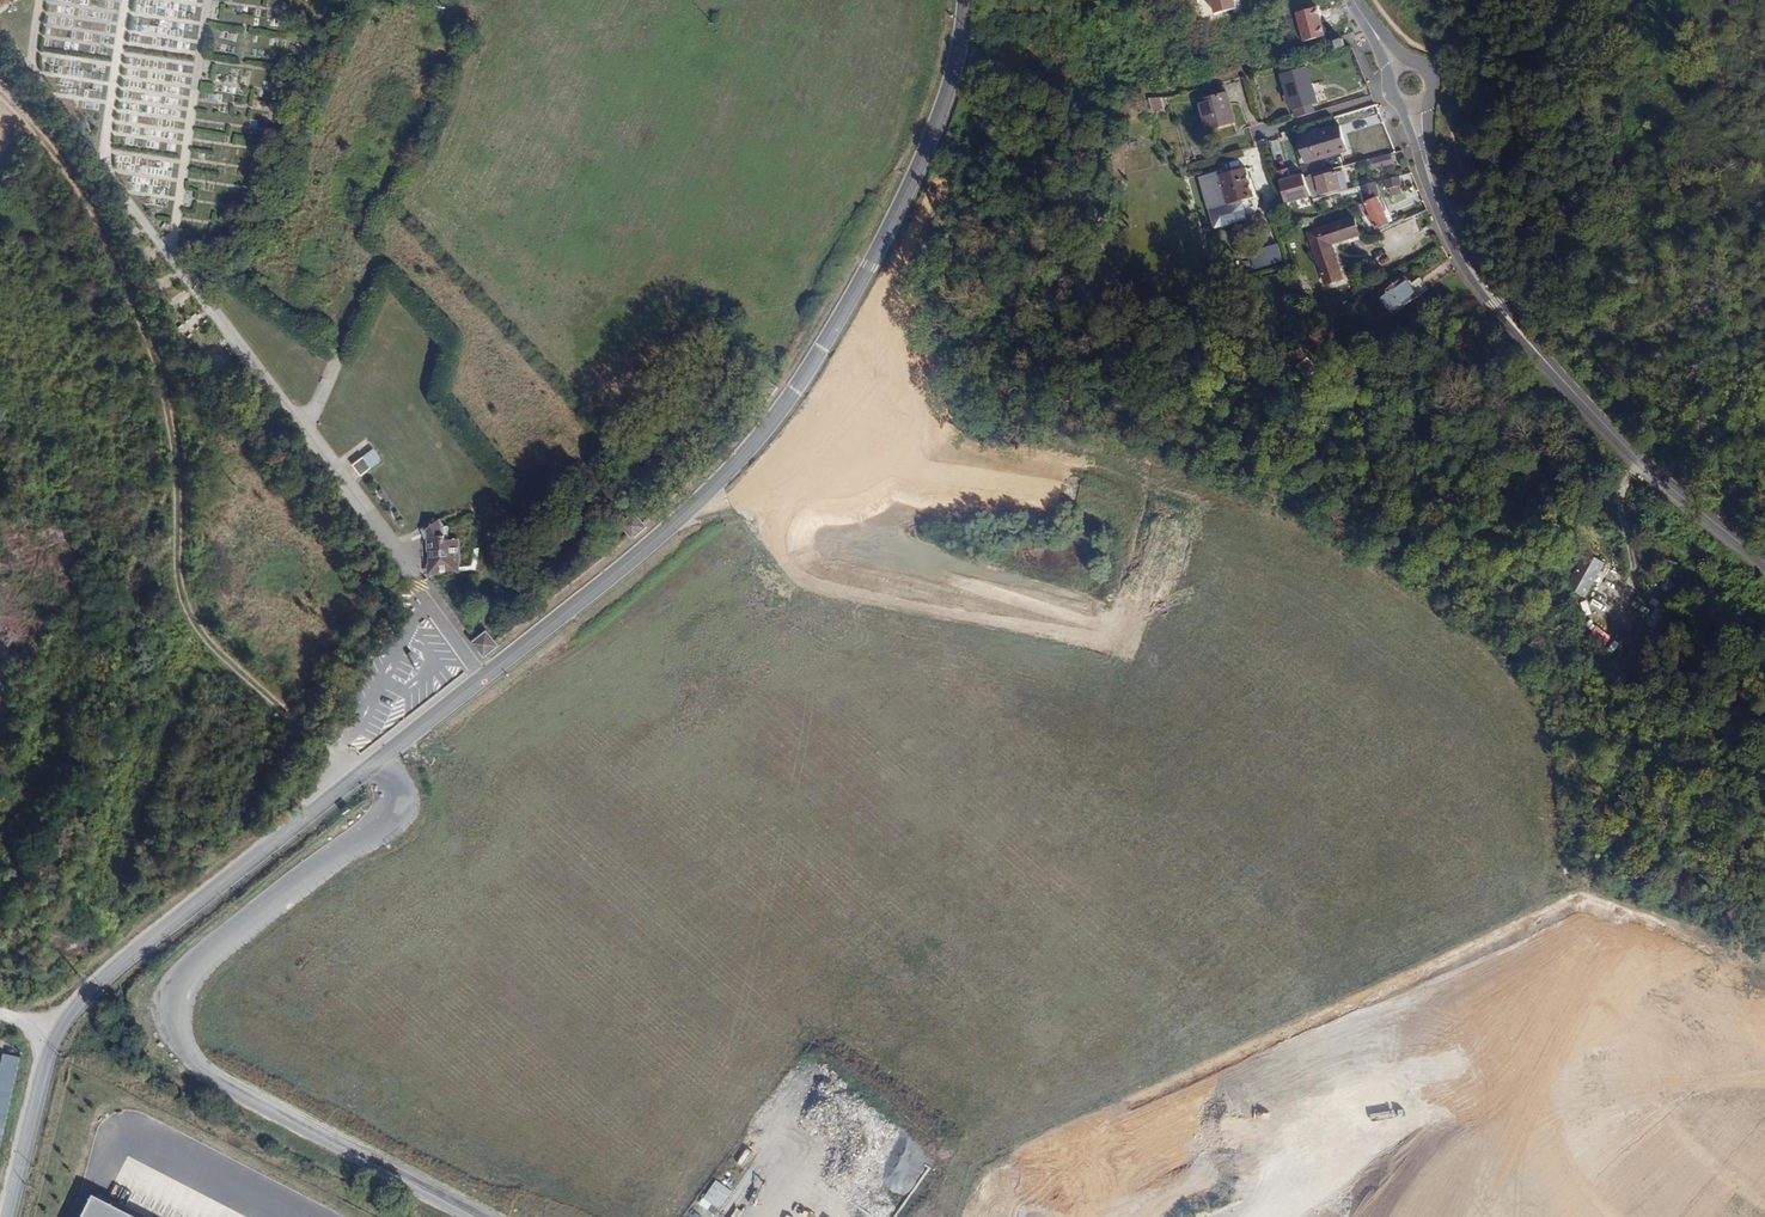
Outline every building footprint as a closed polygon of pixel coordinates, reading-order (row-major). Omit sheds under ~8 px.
[(1213,12),(1235,7),(1234,0),(1210,0),(1213,12)] [(1319,6),(1294,12),(1302,42),(1326,36),(1319,6)] [(1346,45),(1343,37),(1335,40),(1338,48),(1346,45)] [(1314,111),(1311,101),(1315,100),(1305,66),(1280,73),(1293,118),(1314,111)] [(1231,121),(1227,105),(1230,104),(1227,91),(1197,98),(1205,128),(1231,121)] [(1347,151),(1339,125),(1298,137),(1305,163),(1347,151)] [(1391,153),(1369,159),(1373,173),(1395,167),(1391,153)] [(1259,195),(1252,168),(1224,175),(1232,203),(1259,195)] [(1304,178),(1303,174),(1290,178),(1288,168),(1276,172),(1279,181),(1283,194),(1285,202),(1309,195),(1307,187),(1304,178)] [(1335,190),(1332,180),(1339,178),(1336,171),(1314,177),(1318,190),(1320,194),(1335,190)] [(1406,186),(1403,177),(1390,181),(1392,189),(1406,186)] [(1342,188),(1339,178),(1332,180),(1335,190),(1342,188)] [(1380,199),(1374,183),(1361,188),(1366,204),(1372,215),(1369,216),(1376,229),(1389,223),(1379,199),(1380,199)] [(1324,285),(1342,279),(1331,244),(1358,234),(1353,217),(1307,233),(1324,285)] [(1428,289),(1419,278),(1409,286),(1418,297),(1428,289)] [(1393,316),(1418,297),(1409,286),(1404,279),(1379,298),(1393,316)] [(764,379),(754,391),(766,400),(776,388),(764,379)] [(354,464),(362,475),(382,460),(373,449),(354,464)] [(423,530),(426,539),(445,538),(445,530),(439,518),(423,530)] [(426,539),(427,575),(461,573),(459,538),(445,538),(426,539)] [(498,646),(486,631),(472,641),(484,657),(498,646)] [(97,1195),(85,1216),(139,1216),(97,1195)]
